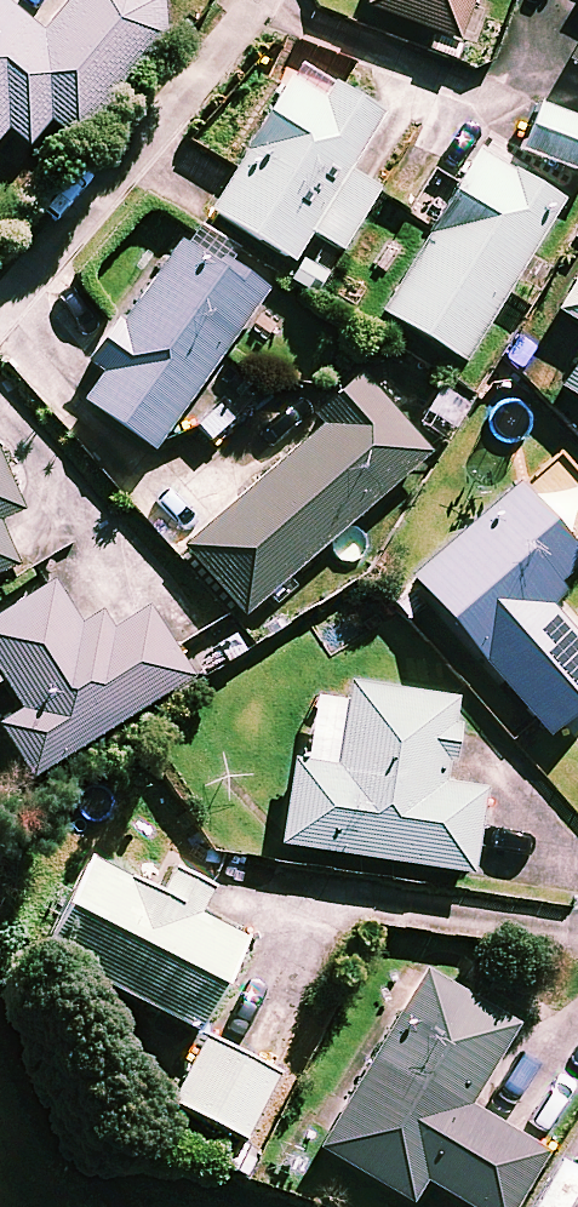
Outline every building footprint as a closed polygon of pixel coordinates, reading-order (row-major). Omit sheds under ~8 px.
[(42,47),(0,11),(0,144),(6,137),(26,155),(49,129),(71,148),(162,41),(165,39),(169,32),(171,25),(173,17),(173,10),(172,2),(171,0),(82,0),(42,47)] [(368,17),(457,49),(475,0),(374,0),(368,17)] [(566,73),(577,79),(577,52),(566,73)] [(373,136),(288,88),(210,224),(292,271),(310,240),(342,259),(377,196),(348,180),(373,136)] [(538,114),(520,160),(577,183),(577,129),(538,114)] [(558,215),(476,166),(380,325),(462,375),(558,215)] [(223,362),(265,302),(183,245),(92,374),(107,385),(86,415),(152,462),(161,449),(193,432),(209,448),(259,398),(223,362)] [(560,322),(577,333),(577,290),(560,322)] [(561,398),(577,408),(577,370),(561,398)] [(426,464),(358,387),(310,430),(317,437),(183,556),(244,625),(426,464)] [(22,519),(0,474),(0,530),(22,519)] [(518,496),(412,591),(550,746),(577,721),(577,648),(541,607),(577,574),(577,563),(567,551),(518,496)] [(15,574),(0,543),(0,582),(15,574)] [(48,593),(0,627),(0,685),(13,704),(0,713),(0,736),(38,790),(189,683),(141,615),(89,652),(48,593)] [(446,793),(457,708),(345,692),(335,763),(296,758),(283,855),(471,881),(483,798),(446,793)] [(157,906),(90,872),(44,963),(199,1042),(245,952),(195,927),(210,898),(171,879),(157,906)] [(424,982),(319,1158),(400,1206),(414,1206),(424,1190),(452,1206),(518,1206),(545,1162),(467,1116),(515,1035),(424,982)] [(275,1085),(204,1051),(171,1117),(242,1152),(275,1085)]
